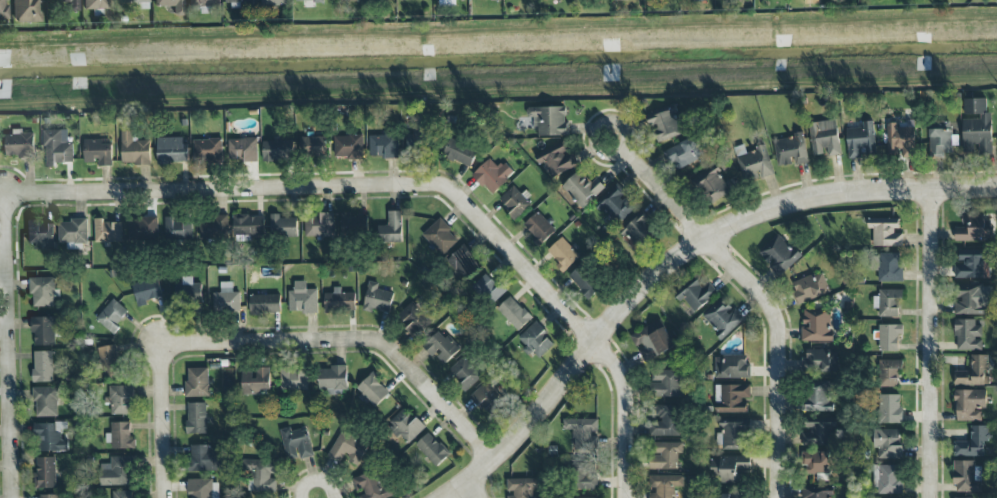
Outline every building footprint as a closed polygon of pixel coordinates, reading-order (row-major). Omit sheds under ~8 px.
[(41,14),(37,14),(37,4),(40,4),(40,0),(12,0),(13,23),(41,22),(41,14)] [(47,3),(68,2),(68,12),(79,12),(79,0),(47,0),(47,3)] [(83,10),(108,10),(108,0),(83,0),(83,10)] [(117,8),(148,8),(148,0),(117,0),(117,8)] [(173,16),(184,16),(183,0),(155,0),(155,7),(173,6),(173,16)] [(962,119),(963,151),(979,150),(979,157),(991,156),(991,113),(986,113),(986,98),(964,98),(964,114),(979,114),(979,119),(962,119)] [(538,136),(566,135),(565,106),(526,107),(527,117),(532,117),(533,126),(538,126),(538,136)] [(683,135),(675,108),(647,115),(655,142),(683,135)] [(809,122),(812,156),(823,154),(822,149),(827,148),(827,156),(840,155),(837,120),(809,122)] [(863,128),(846,128),(848,159),(863,158),(863,154),(875,153),(873,121),(863,122),(863,128)] [(929,122),(929,157),(944,157),(944,153),(952,153),(952,145),(958,145),(957,136),(950,136),(950,122),(929,122)] [(915,157),(914,128),(895,129),(895,123),(886,123),(888,155),(902,155),(902,158),(915,157)] [(407,134),(406,154),(432,155),(433,127),(413,126),(413,134),(407,134)] [(44,130),(45,165),(73,164),(73,142),(67,142),(67,129),(44,130)] [(150,164),(150,139),(132,139),(132,131),(121,131),(122,164),(150,164)] [(34,157),(34,133),(21,133),(21,132),(5,132),(5,157),(34,157)] [(808,163),(804,134),(773,139),(778,167),(794,164),(794,165),(808,163)] [(362,135),(334,136),(335,159),(363,158),(362,135)] [(369,158),(398,157),(397,135),(369,135),(369,158)] [(326,136),(299,137),(299,157),(327,156),(326,136)] [(157,164),(188,163),(187,144),(183,144),(182,137),(156,137),(157,164)] [(228,138),(229,162),(257,161),(257,138),(228,138)] [(664,149),(671,171),(704,159),(696,138),(664,149)] [(83,139),(84,163),(97,163),(97,166),(112,166),(111,139),(83,139)] [(193,140),(193,161),(222,160),(222,139),(193,140)] [(477,148),(448,139),(443,157),(471,166),(477,148)] [(263,141),(263,160),(293,159),(293,141),(263,141)] [(540,158),(550,179),(577,165),(567,144),(540,158)] [(774,174),(765,145),(746,151),(744,145),(734,148),(745,183),(774,174)] [(491,195),(514,173),(503,161),(497,167),(489,158),(472,174),(491,195)] [(737,188),(731,178),(726,182),(716,165),(693,179),(708,205),(737,188)] [(605,187),(596,178),(591,183),(579,170),(562,186),(583,208),(605,187)] [(531,203),(512,186),(498,201),(517,219),(531,203)] [(401,242),(401,211),(387,211),(387,225),(378,225),(378,242),(401,242)] [(540,245),(556,231),(538,211),(522,226),(540,245)] [(638,250),(656,232),(646,221),(649,218),(642,211),(621,232),(638,250)] [(334,213),(305,213),(305,237),(333,237),(334,213)] [(297,218),(279,218),(279,214),(269,214),(270,237),(297,237),(297,218)] [(340,214),(341,234),(364,233),(364,214),(340,214)] [(263,215),(233,216),(234,241),(250,240),(250,235),(264,235),(263,215)] [(955,226),(955,241),(992,242),(993,216),(962,215),(961,226),(955,226)] [(158,217),(128,218),(128,242),(158,241),(158,217)] [(164,217),(165,240),(192,239),(191,219),(173,220),(173,217),(164,217)] [(199,238),(227,238),(227,217),(199,217),(199,238)] [(458,241),(449,232),(452,230),(440,217),(421,235),(442,256),(458,241)] [(58,219),(59,244),(88,243),(87,218),(58,219)] [(873,247),(902,246),(902,231),(899,231),(899,218),(867,219),(868,228),(872,228),(873,247)] [(95,242),(121,242),(121,222),(103,222),(103,219),(94,219),(95,242)] [(26,248),(53,248),(53,222),(26,223),(26,248)] [(758,253),(779,276),(800,257),(779,234),(758,253)] [(555,265),(562,273),(580,256),(561,237),(547,250),(559,262),(555,265)] [(446,262),(466,281),(481,264),(461,246),(446,262)] [(901,253),(878,253),(878,282),(901,282),(901,253)] [(955,278),(988,277),(988,255),(955,256),(955,278)] [(568,278),(589,300),(603,286),(582,264),(568,278)] [(798,305),(830,292),(821,271),(789,284),(798,305)] [(487,272),(472,287),(489,306),(505,291),(487,272)] [(29,278),(29,293),(33,293),(33,307),(54,306),(54,277),(29,278)] [(162,298),(157,278),(132,284),(137,304),(162,298)] [(693,313),(718,293),(709,282),(703,287),(698,280),(679,295),(693,313)] [(317,313),(317,289),(306,289),(306,281),(294,281),(294,291),(288,291),(289,313),(317,313)] [(377,289),(379,283),(369,281),(362,307),(388,313),(393,292),(377,289)] [(201,282),(174,283),(175,308),(202,307),(201,282)] [(232,292),(232,282),(220,282),(220,292),(212,293),(213,312),(240,311),(239,292),(232,292)] [(955,314),(983,315),(983,284),(955,284),(955,314)] [(341,292),(341,287),(333,287),(333,293),(325,293),(324,312),(355,313),(355,293),(341,292)] [(898,316),(898,298),(902,298),(902,290),(875,289),(875,309),(879,309),(879,316),(898,316)] [(250,314),(280,313),(280,294),(249,295),(250,314)] [(517,331),(530,318),(510,297),(497,309),(517,331)] [(119,327),(116,325),(127,311),(113,298),(95,319),(113,334),(119,327)] [(722,339),(742,321),(722,298),(702,316),(722,339)] [(434,319),(416,299),(396,318),(414,337),(434,319)] [(802,342),(831,341),(831,309),(802,310),(802,342)] [(32,317),(33,345),(55,345),(54,317),(32,317)] [(955,350),(982,349),(981,326),(974,326),(974,319),(955,320),(955,350)] [(673,350),(663,321),(629,333),(635,349),(638,348),(643,360),(673,350)] [(540,358),(555,342),(534,322),(517,340),(531,353),(532,352),(540,358)] [(878,325),(879,351),(898,351),(898,336),(902,335),(902,325),(878,325)] [(422,347),(433,357),(435,355),(445,364),(460,348),(447,335),(444,338),(437,331),(422,347)] [(100,377),(119,375),(116,345),(97,347),(100,377)] [(806,350),(805,371),(837,372),(837,350),(806,350)] [(52,351),(33,351),(33,382),(53,381),(52,351)] [(953,371),(953,385),(988,385),(988,355),(970,355),(970,371),(953,371)] [(466,391),(482,376),(464,356),(448,370),(466,391)] [(715,378),(750,378),(750,364),(746,364),(746,356),(714,356),(715,378)] [(898,369),(902,369),(903,360),(878,360),(878,387),(897,387),(898,369)] [(346,366),(318,367),(319,393),(347,392),(346,366)] [(242,395),(260,394),(260,389),(270,389),(269,367),(254,367),(254,371),(242,372),(242,395)] [(186,368),(186,397),(209,397),(208,368),(186,368)] [(280,390),(307,391),(308,369),(280,369),(280,390)] [(652,397),(682,396),(681,369),(651,370),(652,397)] [(372,372),(355,388),(374,407),(390,392),(372,372)] [(502,397),(487,380),(469,397),(484,414),(502,397)] [(807,412),(831,411),(829,381),(805,382),(807,412)] [(109,385),(109,414),(132,414),(131,385),(109,385)] [(748,385),(714,385),(715,413),(749,412),(748,385)] [(33,417),(58,416),(57,387),(33,388),(33,417)] [(955,390),(955,420),(980,421),(981,408),(985,408),(985,390),(955,390)] [(901,394),(880,394),(880,423),(901,423),(901,394)] [(206,433),(206,403),(186,403),(187,434),(206,433)] [(650,419),(650,436),(678,436),(679,406),(654,405),(654,419),(650,419)] [(406,444),(424,428),(405,407),(387,423),(406,444)] [(836,446),(836,417),(802,417),(802,446),(836,446)] [(598,419),(563,418),(563,429),(572,430),(572,451),(597,451),(598,419)] [(38,451),(67,451),(67,440),(63,440),(63,423),(34,422),(34,436),(38,436),(38,451)] [(130,422),(110,422),(110,434),(108,434),(108,449),(135,449),(135,438),(130,438),(130,422)] [(749,449),(749,423),(720,422),(719,432),(716,432),(716,448),(749,449)] [(983,456),(983,442),(988,442),(988,426),(970,426),(971,441),(954,442),(955,456),(983,456)] [(279,429),(286,460),(298,458),(299,459),(313,456),(307,428),(291,432),(290,427),(279,429)] [(327,457),(341,464),(344,459),(357,466),(368,444),(341,429),(327,457)] [(900,430),(873,429),(873,447),(878,447),(878,459),(900,459),(900,430)] [(449,454),(428,432),(415,445),(435,467),(449,454)] [(675,453),(682,452),(682,442),(652,443),(653,455),(648,455),(648,469),(676,468),(675,453)] [(190,447),(190,472),(224,471),(223,446),(190,447)] [(805,473),(836,473),(836,452),(805,451),(805,473)] [(131,485),(131,456),(110,456),(110,464),(96,464),(96,485),(131,485)] [(35,457),(36,488),(56,488),(55,457),(35,457)] [(738,482),(738,469),(750,469),(750,457),(710,457),(711,483),(738,482)] [(277,461),(248,460),(246,491),(275,492),(276,476),(277,476),(277,461)] [(597,489),(596,460),(575,461),(576,489),(597,489)] [(974,461),(954,460),(954,492),(981,492),(981,467),(974,466),(974,461)] [(901,494),(901,465),(874,465),(873,494),(901,494)] [(379,469),(351,479),(356,493),(357,492),(359,497),(386,497),(389,497),(379,469)] [(672,487),(683,487),(683,475),(648,476),(648,490),(648,497),(672,497),(672,487)] [(506,479),(507,493),(507,497),(531,497),(531,489),(542,489),(541,478),(506,479)] [(187,480),(188,494),(191,494),(191,497),(218,497),(218,479),(187,480)] [(830,490),(803,490),(803,497),(830,497),(830,490)]
